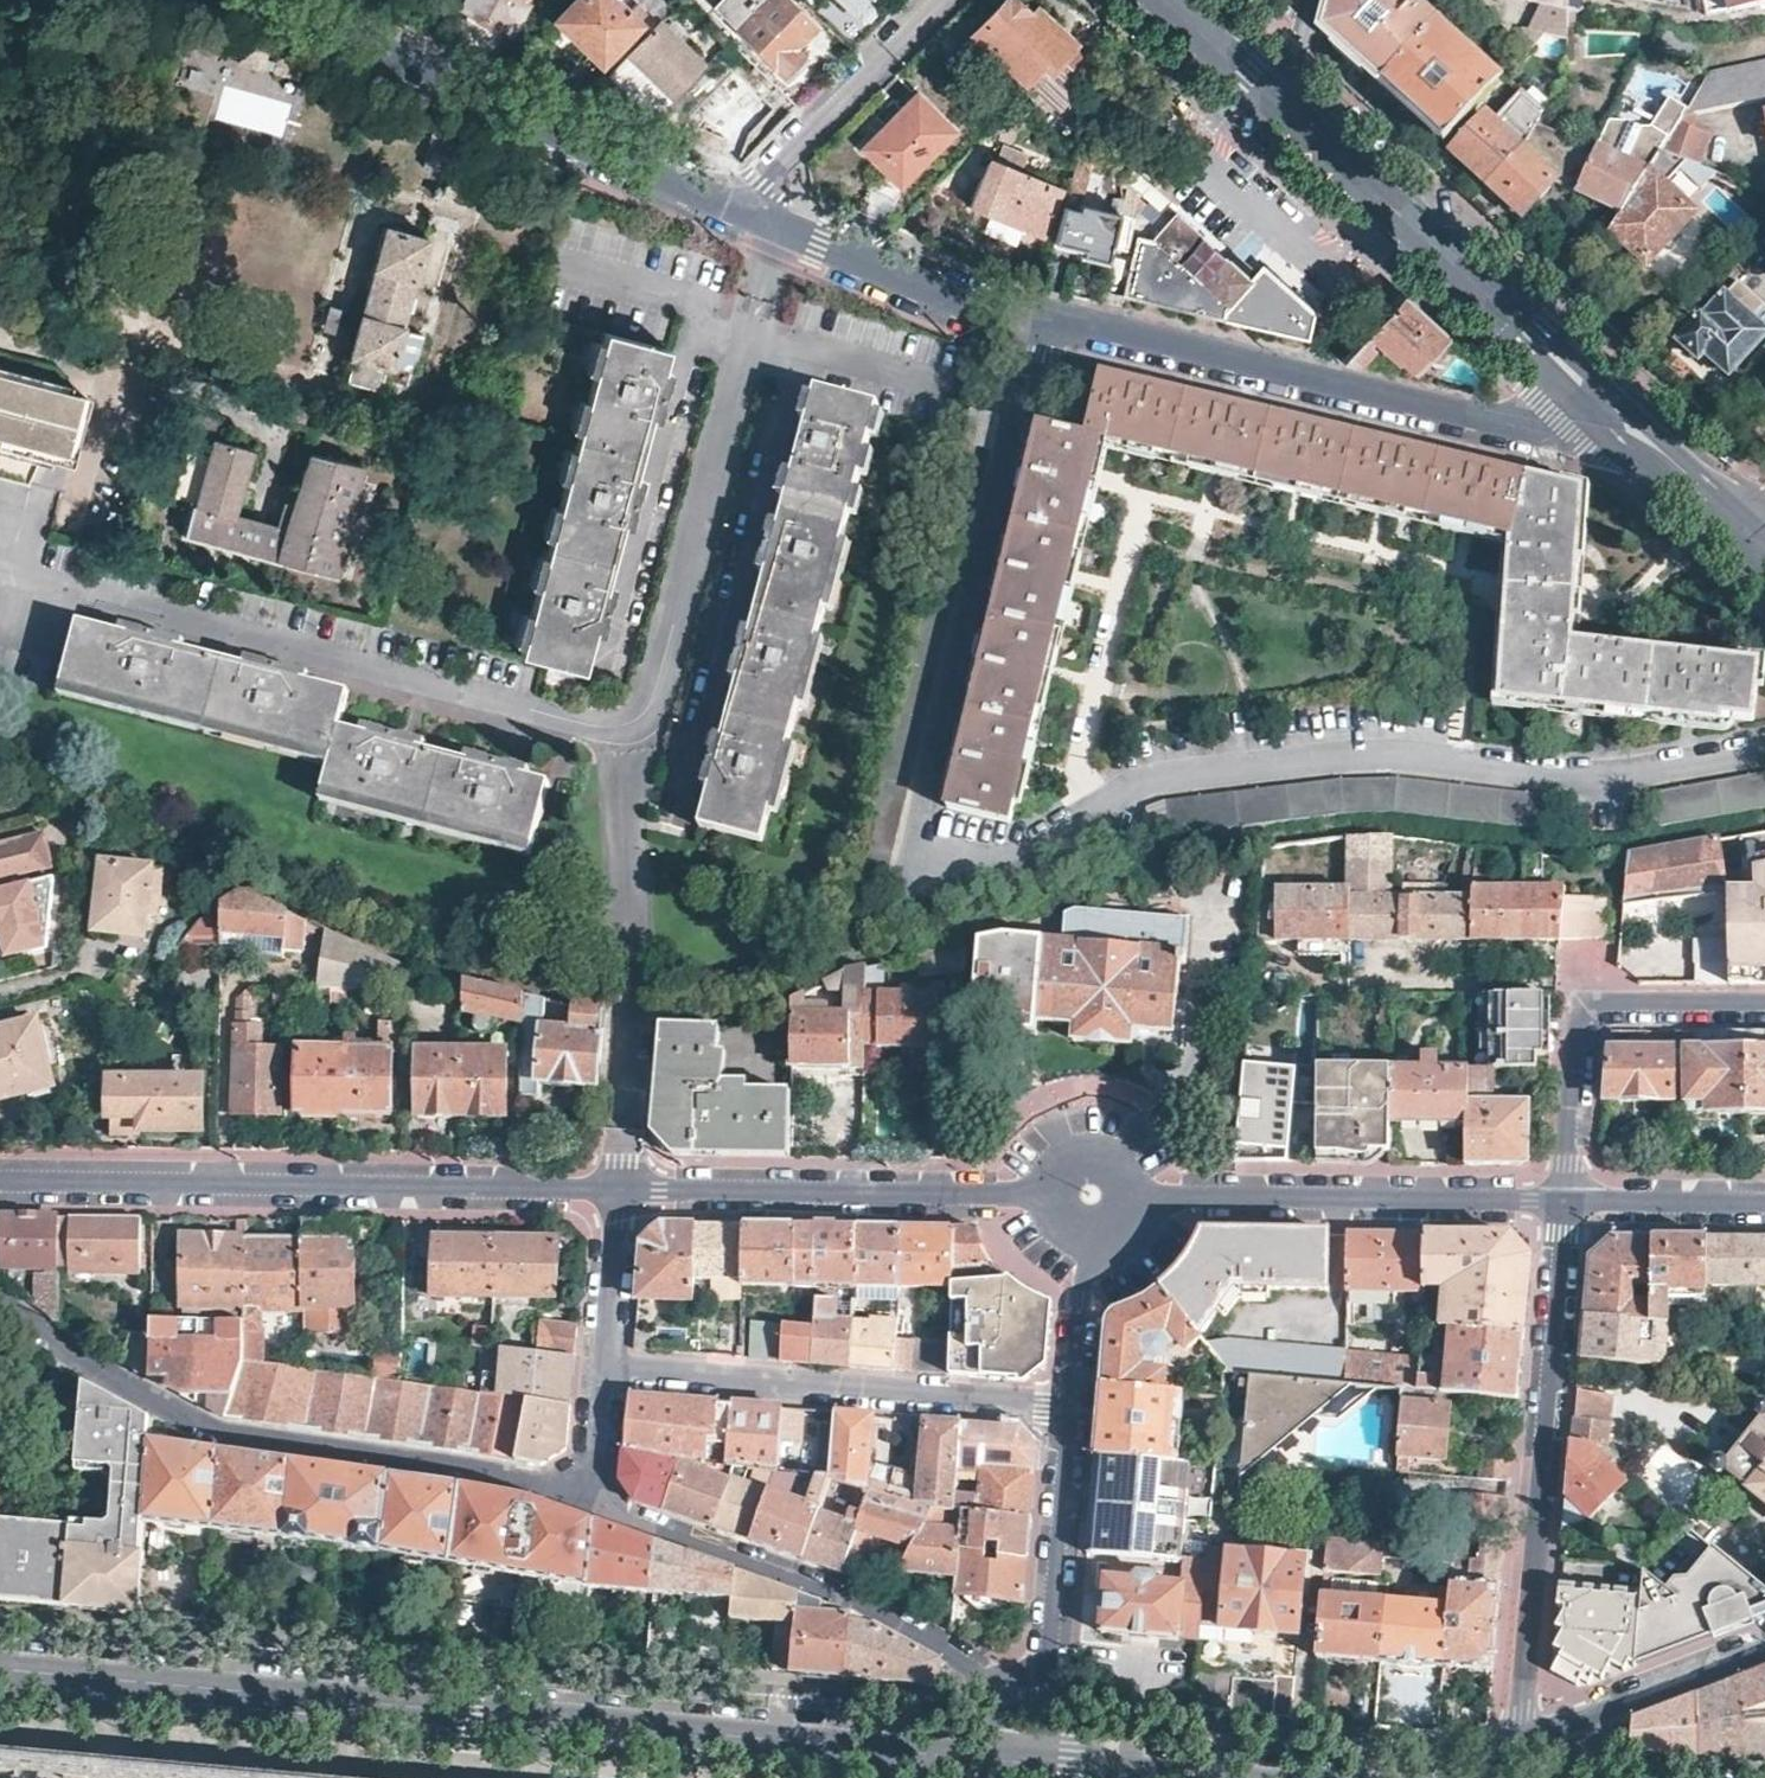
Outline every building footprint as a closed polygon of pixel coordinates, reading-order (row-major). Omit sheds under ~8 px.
[(457,13),(501,36),(518,4),(521,0),(464,0),(457,13)] [(616,0),(577,0),(559,18),(603,61),(641,22),(616,0)] [(785,0),(724,0),(716,8),(785,77),(801,59),(792,49),(813,27),(785,0)] [(875,27),(857,9),(848,0),(842,0),(837,4),(821,20),(852,50),(875,27)] [(857,9),(866,0),(848,0),(857,9)] [(1023,84),(1041,66),(1049,74),(1075,50),(1034,9),(1028,15),(1013,0),(1005,0),(972,33),(1023,84)] [(1320,31),(1384,90),(1452,17),(1435,0),(1329,0),(1320,31)] [(1571,9),(1570,0),(1541,0),(1540,4),(1571,11),(1571,9)] [(1733,12),(1764,6),(1764,0),(1730,0),(1733,12)] [(525,8),(518,4),(501,36),(507,40),(525,8)] [(1583,29),(1584,12),(1571,9),(1571,11),(1571,27),(1583,29)] [(1571,42),(1571,27),(1571,11),(1548,35),(1570,55),(1571,42)] [(1444,146),(1512,74),(1452,17),(1384,90),(1444,146)] [(659,23),(607,73),(648,114),(698,64),(659,23)] [(1698,35),(1666,29),(1663,48),(1690,53),(1688,63),(1697,65),(1701,34),(1698,35)] [(729,39),(719,30),(714,36),(723,45),(729,39)] [(1570,55),(1568,66),(1579,68),(1582,44),(1571,42),(1570,55)] [(1049,74),(1032,93),(1057,117),(1100,74),(1075,50),(1049,74)] [(1710,76),(1684,118),(1683,119),(1691,117),(1764,101),(1764,64),(1713,76),(1710,76)] [(1041,66),(1023,84),(1032,93),(1049,74),(1041,66)] [(901,185),(955,131),(918,93),(864,147),(901,185)] [(1527,141),(1535,126),(1541,116),(1522,99),(1496,126),(1487,118),(1454,152),(1472,169),(1455,187),(1471,201),(1520,150),(1527,141)] [(1026,123),(1010,107),(983,132),(1007,142),(1026,123)] [(1683,119),(1684,118),(1669,108),(1651,137),(1668,143),(1677,129),(1683,119)] [(1750,118),(1754,137),(1764,134),(1764,115),(1750,118)] [(1677,129),(1684,132),(1691,117),(1683,119),(1677,129)] [(1651,137),(1609,120),(1594,154),(1579,188),(1578,190),(1627,210),(1664,149),(1668,143),(1651,137)] [(1579,188),(1594,154),(1535,126),(1527,141),(1520,150),(1471,201),(1488,218),(1505,200),(1523,216),(1558,179),(1579,188)] [(1712,145),(1684,132),(1677,129),(1668,143),(1664,149),(1702,167),(1712,145)] [(1083,190),(1100,135),(1084,131),(1068,186),(1083,190)] [(1040,234),(1060,186),(1020,170),(1026,155),(1001,144),(995,159),(986,156),(966,204),(1040,234)] [(1664,149),(1627,210),(1614,230),(1651,263),(1694,213),(1665,186),(1680,169),(1696,177),(1702,167),(1664,149)] [(1138,172),(1129,181),(1157,209),(1166,200),(1138,172)] [(1083,190),(1068,186),(1051,240),(1088,251),(1086,254),(1118,264),(1121,213),(1080,198),(1083,190)] [(1144,241),(1138,299),(1234,322),(1311,340),(1316,317),(1318,315),(1292,292),(1264,268),(1252,282),(1210,246),(1178,219),(1155,244),(1144,241)] [(384,391),(426,235),(383,223),(340,379),(384,391)] [(1753,319),(1764,306),(1764,301),(1740,279),(1705,318),(1702,315),(1678,341),(1698,358),(1704,353),(1729,374),(1764,334),(1764,330),(1753,319)] [(1447,338),(1400,295),(1344,362),(1370,368),(1389,343),(1422,370),(1447,338)] [(632,511),(637,492),(631,490),(653,401),(661,403),(665,384),(658,382),(667,346),(604,330),(520,653),(583,669),(598,615),(605,616),(609,598),(603,596),(625,508),(632,511)] [(74,394),(77,385),(0,364),(0,373),(74,394)] [(55,458),(74,463),(92,399),(74,394),(0,373),(0,443),(55,458)] [(1027,764),(1101,443),(1423,519),(1509,540),(1501,701),(1720,724),(1721,717),(1752,720),(1759,657),(1574,636),(1582,488),(1555,482),(1540,478),(1428,452),(1344,431),(1264,412),(1173,391),(1104,374),(1088,439),(1037,427),(946,807),(1010,823),(1027,764)] [(787,752),(879,402),(817,386),(778,533),(770,531),(765,552),(773,554),(749,644),(742,642),(737,660),(744,663),(720,751),(713,750),(709,768),(715,770),(701,823),(765,841),(787,752)] [(353,426),(350,436),(371,442),(373,432),(353,426)] [(333,572),(362,462),(313,450),(293,527),(240,513),(257,446),(210,434),(185,533),(333,572)] [(0,443),(0,450),(53,465),(55,458),(0,443)] [(103,543),(122,548),(126,533),(107,528),(103,543)] [(342,727),(352,689),(291,673),(291,667),(271,662),(270,668),(165,642),(167,636),(147,631),(146,637),(81,621),(64,684),(245,729),(334,752),(325,790),(535,845),(552,780),(510,769),(512,761),(491,755),(489,764),(406,742),(408,734),(388,730),(386,737),(342,727)] [(568,692),(574,672),(550,667),(544,685),(568,692)] [(1764,806),(1764,770),(1647,792),(1652,827),(1679,822),(1764,806)] [(1494,825),(1549,831),(1553,795),(1388,777),(1336,780),(1167,800),(1169,837),(1328,816),(1378,815),(1394,816),(1494,825)] [(0,846),(0,882),(55,870),(47,836),(0,846)] [(1389,899),(1389,840),(1347,838),(1347,880),(1348,888),(1348,938),(1469,939),(1470,901),(1424,900),(1424,887),(1403,887),(1401,887),(1400,888),(1399,889),(1399,890),(1399,900),(1389,899)] [(1722,839),(1628,856),(1621,909),(1718,891),(1724,883),(1722,839)] [(1544,853),(1472,847),(1471,864),(1470,886),(1543,887),(1544,853)] [(1741,858),(1742,890),(1723,891),(1724,911),(1724,923),(1725,940),(1727,984),(1764,984),(1764,854),(1741,858)] [(149,935),(157,864),(105,859),(98,930),(149,935)] [(0,894),(0,939),(6,938),(10,958),(50,949),(57,881),(0,894)] [(1543,887),(1470,886),(1470,901),(1469,939),(1559,939),(1563,897),(1564,887),(1543,887)] [(1324,954),(1347,954),(1348,938),(1348,888),(1273,888),(1272,939),(1324,939),(1324,954)] [(223,904),(223,944),(244,945),(244,931),(285,932),(285,945),(305,946),(306,919),(246,893),(239,892),(234,895),(223,904)] [(1586,939),(1604,939),(1604,897),(1563,897),(1559,939),(1586,939)] [(177,951),(223,952),(223,944),(223,904),(177,951)] [(1066,937),(1004,935),(983,939),(979,1030),(1040,1032),(1041,1019),(1076,1020),(1075,1040),(1142,1042),(1142,1030),(1180,1031),(1182,963),(1191,963),(1192,915),(1078,907),(1067,913),(1066,937)] [(400,958),(326,927),(326,986),(334,986),(348,986),(406,987),(407,961),(400,958)] [(1725,940),(1693,940),(1693,964),(1696,964),(1695,984),(1727,984),(1725,940)] [(921,976),(963,977),(965,947),(922,956),(921,976)] [(804,992),(793,997),(792,1067),(830,1065),(865,1066),(865,1041),(867,992),(867,966),(847,970),(837,975),(837,985),(846,985),(845,1012),(804,1012),(804,992)] [(464,974),(443,970),(443,988),(465,993),(464,974)] [(494,1014),(524,1014),(525,988),(464,974),(465,993),(465,1013),(478,1013),(477,1025),(478,1026),(480,1028),(481,1029),(483,1030),(484,1031),(485,1031),(486,1031),(488,1030),(490,1029),(491,1028),(492,1026),(494,1024),(494,1014)] [(348,1001),(348,986),(334,986),(334,996),(334,998),(335,999),(336,1000),(338,1000),(348,1001)] [(867,992),(865,1041),(876,1041),(876,1043),(937,1044),(937,1049),(952,1050),(953,1021),(951,1020),(952,1000),(941,1000),(941,992),(913,992),(913,986),(903,986),(901,992),(867,992)] [(250,1020),(250,987),(236,997),(236,1112),(279,1112),(281,1046),(264,1046),(264,1020),(250,1020)] [(537,1081),(599,1082),(605,1009),(606,1007),(576,1001),(572,1023),(545,1023),(545,993),(525,988),(524,1014),(524,1094),(536,1094),(536,1090),(536,1087),(537,1084),(537,1081)] [(1541,1015),(1541,993),(1480,994),(1479,1070),(1493,1070),(1536,1070),(1535,1031),(1535,1015),(1541,1015)] [(40,1020),(0,1029),(0,1100),(55,1084),(40,1020)] [(718,1089),(720,1026),(668,1024),(667,1024),(664,1023),(656,1133),(664,1141),(677,1154),(716,1154),(791,1156),(792,1091),(718,1089)] [(357,1034),(348,1034),(347,1041),(347,1113),(393,1114),(394,1051),(399,1051),(399,1026),(379,1025),(379,1050),(357,1050),(357,1034)] [(1744,1031),(1725,1031),(1725,1048),(1686,1048),(1685,1112),(1743,1111),(1744,1031)] [(1744,1031),(1743,1111),(1764,1111),(1764,1047),(1764,1031),(1744,1031)] [(300,1113),(347,1113),(347,1041),(338,1041),(338,1046),(301,1045),(300,1113)] [(465,1115),(465,1044),(455,1044),(455,1050),(418,1049),(418,1114),(450,1115),(465,1115)] [(472,1044),(465,1044),(465,1115),(465,1116),(507,1116),(507,1050),(472,1050),(472,1044)] [(1608,1048),(1603,1101),(1675,1102),(1675,1049),(1608,1048)] [(1421,1067),(1392,1066),(1391,1121),(1466,1123),(1466,1106),(1466,1077),(1467,1070),(1467,1068),(1439,1067),(1438,1056),(1422,1056),(1421,1067)] [(1293,1069),(1242,1064),(1237,1131),(1236,1145),(1287,1149),(1293,1069)] [(1391,1121),(1392,1066),(1317,1064),(1316,1153),(1350,1154),(1352,1153),(1352,1136),(1369,1137),(1368,1151),(1391,1152),(1391,1121)] [(1492,1104),(1493,1070),(1479,1070),(1467,1070),(1466,1077),(1466,1106),(1466,1123),(1464,1167),(1493,1167),(1517,1168),(1526,1159),(1527,1129),(1527,1105),(1492,1104)] [(201,1129),(202,1083),(112,1080),(112,1116),(143,1117),(143,1127),(201,1129)] [(1543,1105),(1527,1105),(1527,1129),(1541,1129),(1543,1105)] [(1236,1145),(1237,1131),(1213,1129),(1212,1163),(1235,1164),(1236,1145)] [(1368,1154),(1368,1151),(1369,1137),(1352,1136),(1352,1153),(1368,1154)] [(1316,1165),(1345,1165),(1347,1162),(1349,1160),(1350,1157),(1350,1154),(1316,1153),(1316,1165)] [(18,1213),(5,1213),(4,1269),(47,1270),(47,1276),(36,1276),(35,1303),(47,1311),(60,1320),(61,1214),(18,1213)] [(101,1215),(66,1214),(66,1265),(66,1266),(67,1268),(68,1269),(70,1269),(143,1271),(143,1254),(153,1254),(154,1215),(101,1215)] [(248,1234),(248,1216),(238,1216),(237,1234),(185,1234),(184,1305),(247,1307),(248,1234)] [(352,1218),(307,1217),(307,1235),(306,1276),(306,1307),(306,1325),(355,1325),(355,1246),(373,1246),(373,1230),(375,1230),(376,1230),(377,1229),(377,1228),(377,1219),(352,1218)] [(676,1222),(663,1222),(644,1241),(639,1295),(695,1297),(696,1279),(696,1222),(676,1222)] [(696,1279),(744,1281),(743,1223),(723,1223),(696,1222),(696,1279)] [(744,1281),(792,1282),(792,1224),(778,1224),(743,1223),(744,1281)] [(792,1224),(792,1282),(853,1284),(855,1225),(830,1225),(792,1224)] [(878,1226),(855,1225),(853,1284),(853,1296),(853,1309),(865,1309),(865,1297),(896,1297),(897,1293),(898,1226),(878,1226)] [(950,1288),(950,1278),(954,1227),(927,1227),(898,1226),(897,1293),(905,1293),(906,1286),(950,1288)] [(954,1227),(950,1278),(1004,1279),(990,1264),(983,1251),(975,1228),(954,1227)] [(1164,1284),(1192,1325),(1200,1317),(1238,1287),(1291,1287),(1329,1288),(1330,1232),(1266,1232),(1205,1231),(1185,1262),(1183,1264),(1181,1267),(1179,1270),(1177,1272),(1164,1284)] [(1348,1291),(1425,1293),(1425,1279),(1425,1234),(1388,1233),(1348,1233),(1348,1291)] [(306,1307),(306,1276),(307,1235),(248,1234),(247,1307),(246,1319),(245,1358),(262,1361),(261,1327),(263,1325),(263,1306),(306,1307)] [(1512,1234),(1425,1234),(1425,1279),(1440,1280),(1440,1325),(1525,1332),(1527,1302),(1532,1255),(1512,1234)] [(492,1300),(497,1300),(498,1294),(499,1285),(499,1238),(439,1237),(438,1294),(492,1294),(492,1300)] [(1583,1313),(1651,1323),(1652,1300),(1651,1237),(1611,1237),(1589,1257),(1586,1287),(1583,1313)] [(1651,1237),(1652,1300),(1693,1301),(1694,1310),(1706,1311),(1706,1303),(1706,1288),(1705,1237),(1676,1237),(1651,1237)] [(1705,1237),(1706,1288),(1764,1288),(1764,1237),(1746,1237),(1705,1237)] [(499,1285),(498,1294),(563,1295),(563,1238),(499,1238),(499,1285)] [(974,1371),(974,1378),(985,1379),(1019,1383),(1045,1363),(1047,1343),(1049,1307),(1035,1301),(1025,1296),(1012,1287),(1004,1279),(950,1278),(950,1288),(946,1342),(946,1368),(974,1371)] [(1179,1354),(1194,1327),(1192,1325),(1164,1284),(1154,1291),(1151,1293),(1146,1296),(1142,1298),(1138,1300),(1124,1305),(1120,1305),(1117,1306),(1114,1307),(1112,1310),(1110,1312),(1108,1315),(1108,1317),(1107,1321),(1105,1344),(1102,1385),(1174,1391),(1175,1377),(1179,1355),(1179,1354)] [(853,1309),(853,1296),(814,1294),(813,1326),(813,1362),(852,1366),(852,1321),(853,1309)] [(1719,1310),(1706,1303),(1706,1311),(1706,1327),(1719,1310)] [(865,1309),(853,1309),(852,1321),(865,1322),(865,1311),(865,1309)] [(896,1312),(882,1312),(882,1322),(896,1323),(896,1312)] [(1652,1365),(1651,1323),(1583,1313),(1580,1346),(1579,1357),(1652,1365)] [(152,1331),(151,1377),(187,1396),(226,1416),(245,1358),(246,1319),(152,1317),(152,1331)] [(540,1351),(577,1356),(579,1325),(544,1320),(540,1351)] [(768,1358),(770,1321),(752,1320),(751,1356),(768,1358)] [(783,1359),(786,1323),(770,1321),(768,1358),(775,1358),(783,1359)] [(852,1321),(852,1366),(872,1368),(894,1370),(895,1339),(896,1323),(882,1322),(865,1322),(852,1321)] [(495,1324),(484,1322),(482,1343),(493,1345),(495,1324)] [(813,1362),(813,1326),(786,1323),(783,1359),(813,1362)] [(1458,1392),(1519,1398),(1521,1369),(1525,1332),(1440,1325),(1440,1371),(1424,1371),(1424,1389),(1458,1392)] [(674,1329),(636,1327),(635,1341),(635,1343),(635,1344),(637,1345),(638,1346),(672,1349),(674,1329)] [(152,1331),(123,1331),(123,1362),(151,1377),(152,1331)] [(1210,1348),(1226,1371),(1347,1381),(1347,1351),(1347,1348),(1305,1345),(1231,1338),(1210,1348)] [(895,1339),(894,1370),(901,1370),(913,1372),(915,1340),(895,1339)] [(915,1340),(913,1372),(922,1373),(928,1374),(930,1341),(915,1340)] [(930,1341),(928,1374),(936,1374),(945,1375),(946,1368),(946,1342),(930,1341)] [(540,1351),(493,1345),(482,1343),(476,1342),(470,1390),(482,1392),(527,1398),(572,1405),(574,1381),(577,1356),(540,1351)] [(404,1350),(378,1347),(374,1376),(379,1377),(403,1380),(404,1350)] [(1347,1351),(1347,1381),(1404,1387),(1424,1389),(1424,1371),(1424,1358),(1347,1351)] [(316,1368),(305,1366),(262,1361),(245,1358),(226,1416),(277,1423),(304,1427),(316,1368)] [(335,1431),(367,1436),(379,1377),(374,1376),(316,1368),(304,1427),(335,1431)] [(395,1439),(421,1443),(433,1385),(403,1380),(379,1377),(367,1436),(395,1439)] [(1382,1389),(1253,1377),(1244,1479),(1317,1419),(1344,1421),(1382,1389)] [(94,1387),(88,1383),(81,1444),(149,1477),(154,1417),(126,1403),(94,1387)] [(441,1446),(469,1450),(482,1392),(470,1390),(433,1385),(421,1443),(441,1446)] [(1181,1460),(1185,1391),(1174,1391),(1102,1385),(1100,1421),(1097,1454),(1181,1460)] [(1424,1389),(1404,1387),(1398,1470),(1451,1474),(1458,1392),(1424,1389)] [(1604,1417),(1606,1392),(1577,1390),(1575,1409),(1575,1413),(1573,1439),(1576,1439),(1601,1442),(1602,1443),(1604,1417)] [(514,1459),(527,1398),(482,1392),(469,1450),(493,1455),(514,1459)] [(780,1438),(783,1405),(704,1398),(631,1392),(627,1447),(684,1458),(738,1468),(765,1473),(777,1475),(780,1438)] [(514,1459),(540,1464),(554,1456),(568,1447),(572,1405),(527,1398),(514,1459)] [(1764,1404),(1761,1405),(1759,1406),(1758,1407),(1757,1409),(1757,1410),(1756,1412),(1757,1413),(1757,1414),(1757,1416),(1758,1417),(1760,1421),(1740,1448),(1728,1462),(1724,1460),(1722,1460),(1720,1460),(1718,1460),(1716,1462),(1714,1464),(1714,1467),(1713,1470),(1714,1473),(1717,1476),(1720,1477),(1723,1476),(1726,1474),(1764,1503),(1764,1405),(1764,1404)] [(800,1441),(804,1407),(783,1405),(780,1438),(800,1441)] [(828,1487),(866,1494),(902,1501),(955,1510),(956,1494),(958,1479),(958,1473),(963,1421),(925,1418),(921,1476),(869,1461),(874,1413),(835,1410),(829,1476),(828,1487)] [(149,1477),(145,1522),(213,1529),(222,1451),(207,1449),(208,1444),(190,1435),(154,1417),(149,1477)] [(983,1423),(963,1421),(958,1473),(983,1476),(984,1467),(1037,1471),(1039,1449),(1028,1437),(1018,1426),(983,1423)] [(1578,1516),(1640,1475),(1602,1443),(1601,1442),(1576,1439),(1573,1439),(1569,1485),(1565,1521),(1578,1516)] [(81,1444),(79,1465),(74,1520),(74,1526),(66,1605),(108,1609),(137,1611),(145,1522),(149,1477),(81,1444)] [(684,1458),(627,1447),(624,1478),(635,1498),(644,1501),(666,1509),(684,1458)] [(260,1457),(222,1451),(213,1529),(283,1538),(292,1461),(260,1457)] [(1184,1559),(1192,1461),(1181,1460),(1097,1454),(1093,1507),(1090,1550),(1184,1559)] [(1512,1480),(1514,1460),(1484,1457),(1481,1477),(1503,1479),(1512,1480)] [(684,1458),(666,1509),(676,1512),(694,1519),(716,1526),(731,1485),(738,1468),(684,1458)] [(317,1465),(292,1461),(283,1538),(332,1543),(341,1468),(317,1465)] [(956,1494),(955,1510),(965,1512),(1034,1520),(1035,1499),(1037,1471),(984,1467),(983,1476),(983,1481),(982,1496),(956,1494)] [(356,1470),(341,1468),(332,1543),(383,1550),(391,1475),(381,1474),(356,1470)] [(757,1494),(768,1498),(777,1475),(765,1473),(757,1494)] [(427,1480),(391,1475),(383,1550),(378,1592),(446,1599),(460,1485),(427,1480)] [(824,1497),(828,1487),(829,1476),(777,1475),(768,1498),(754,1540),(765,1544),(805,1557),(820,1511),(824,1497)] [(461,1485),(460,1485),(446,1599),(516,1607),(517,1597),(529,1498),(495,1492),(461,1485)] [(734,1533),(754,1540),(768,1498),(757,1494),(731,1485),(716,1526),(734,1533)] [(824,1497),(861,1511),(866,1494),(828,1487),(824,1497)] [(1508,1518),(1510,1496),(1462,1493),(1457,1536),(1455,1562),(1445,1666),(1495,1671),(1506,1541),(1485,1539),(1487,1517),(1508,1518)] [(842,1571),(852,1574),(866,1532),(870,1533),(898,1547),(902,1501),(866,1494),(861,1511),(857,1524),(842,1571)] [(541,1502),(529,1498),(517,1597),(576,1603),(578,1584),(589,1585),(596,1520),(567,1510),(541,1502)] [(955,1510),(902,1501),(898,1547),(895,1586),(911,1587),(913,1576),(940,1578),(960,1580),(962,1555),(965,1512),(955,1510)] [(822,1563),(842,1571),(857,1524),(820,1511),(805,1557),(822,1563)] [(1034,1520),(965,1512),(962,1555),(1030,1560),(1032,1537),(1034,1520)] [(74,1526),(29,1521),(0,1518),(0,1599),(31,1602),(66,1605),(74,1526)] [(634,1533),(596,1520),(589,1585),(651,1591),(656,1540),(634,1533)] [(1237,1550),(1238,1529),(1214,1527),(1212,1562),(1205,1637),(1199,1708),(1251,1712),(1293,1716),(1306,1568),(1307,1557),(1237,1550)] [(1328,1571),(1331,1538),(1310,1536),(1307,1557),(1306,1568),(1328,1571)] [(1402,1556),(1403,1545),(1331,1538),(1328,1571),(1336,1571),(1381,1575),(1384,1576),(1387,1554),(1402,1556)] [(702,1556),(656,1540),(651,1591),(737,1599),(741,1570),(702,1556)] [(1606,1559),(1634,1561),(1635,1544),(1607,1542),(1606,1559)] [(1710,1547),(1699,1559),(1692,1553),(1663,1588),(1639,1569),(1638,1585),(1632,1664),(1631,1667),(1704,1639),(1746,1623),(1763,1616),(1764,1616),(1764,1605),(1763,1601),(1764,1598),(1764,1591),(1710,1547)] [(1400,1578),(1402,1556),(1387,1554),(1384,1576),(1392,1576),(1400,1578)] [(1030,1560),(962,1555),(960,1580),(958,1599),(1019,1605),(1019,1612),(1026,1613),(1030,1560)] [(1212,1562),(1187,1560),(1186,1581),(1158,1579),(1158,1572),(1141,1570),(1137,1577),(1110,1575),(1107,1608),(1106,1626),(1106,1628),(1106,1629),(1108,1629),(1109,1630),(1156,1633),(1205,1637),(1212,1562)] [(1455,1562),(1439,1560),(1438,1580),(1445,1581),(1442,1606),(1389,1601),(1383,1661),(1445,1666),(1455,1562)] [(803,1592),(741,1570),(737,1599),(735,1616),(777,1621),(771,1669),(794,1671),(803,1592)] [(1392,1576),(1384,1576),(1381,1575),(1378,1600),(1334,1595),(1336,1571),(1328,1571),(1319,1656),(1383,1661),(1389,1601),(1392,1576)] [(1626,1662),(1632,1664),(1638,1585),(1560,1580),(1558,1598),(1563,1603),(1564,1604),(1564,1605),(1564,1607),(1564,1608),(1556,1619),(1555,1622),(1564,1629),(1553,1644),(1558,1648),(1560,1650),(1561,1652),(1561,1654),(1560,1657),(1552,1669),(1552,1670),(1553,1671),(1554,1672),(1580,1686),(1582,1686),(1583,1685),(1584,1685),(1594,1681),(1598,1679),(1606,1666),(1607,1664),(1608,1663),(1610,1663),(1612,1663),(1623,1669),(1626,1662)] [(895,1589),(894,1595),(905,1601),(904,1597),(902,1593),(899,1590),(895,1589)] [(855,1611),(803,1592),(794,1671),(812,1673),(849,1677),(855,1611)] [(924,1649),(855,1611),(849,1677),(877,1680),(897,1681),(926,1684),(943,1686),(945,1662),(924,1649)] [(956,1618),(956,1629),(968,1636),(968,1619),(956,1618)] [(1764,1667),(1746,1674),(1743,1758),(1758,1760),(1764,1760),(1764,1667)] [(1720,1756),(1743,1758),(1746,1674),(1715,1686),(1695,1693),(1697,1753),(1720,1756)] [(1660,1749),(1697,1753),(1695,1693),(1659,1706),(1635,1716),(1631,1747),(1660,1749)]
